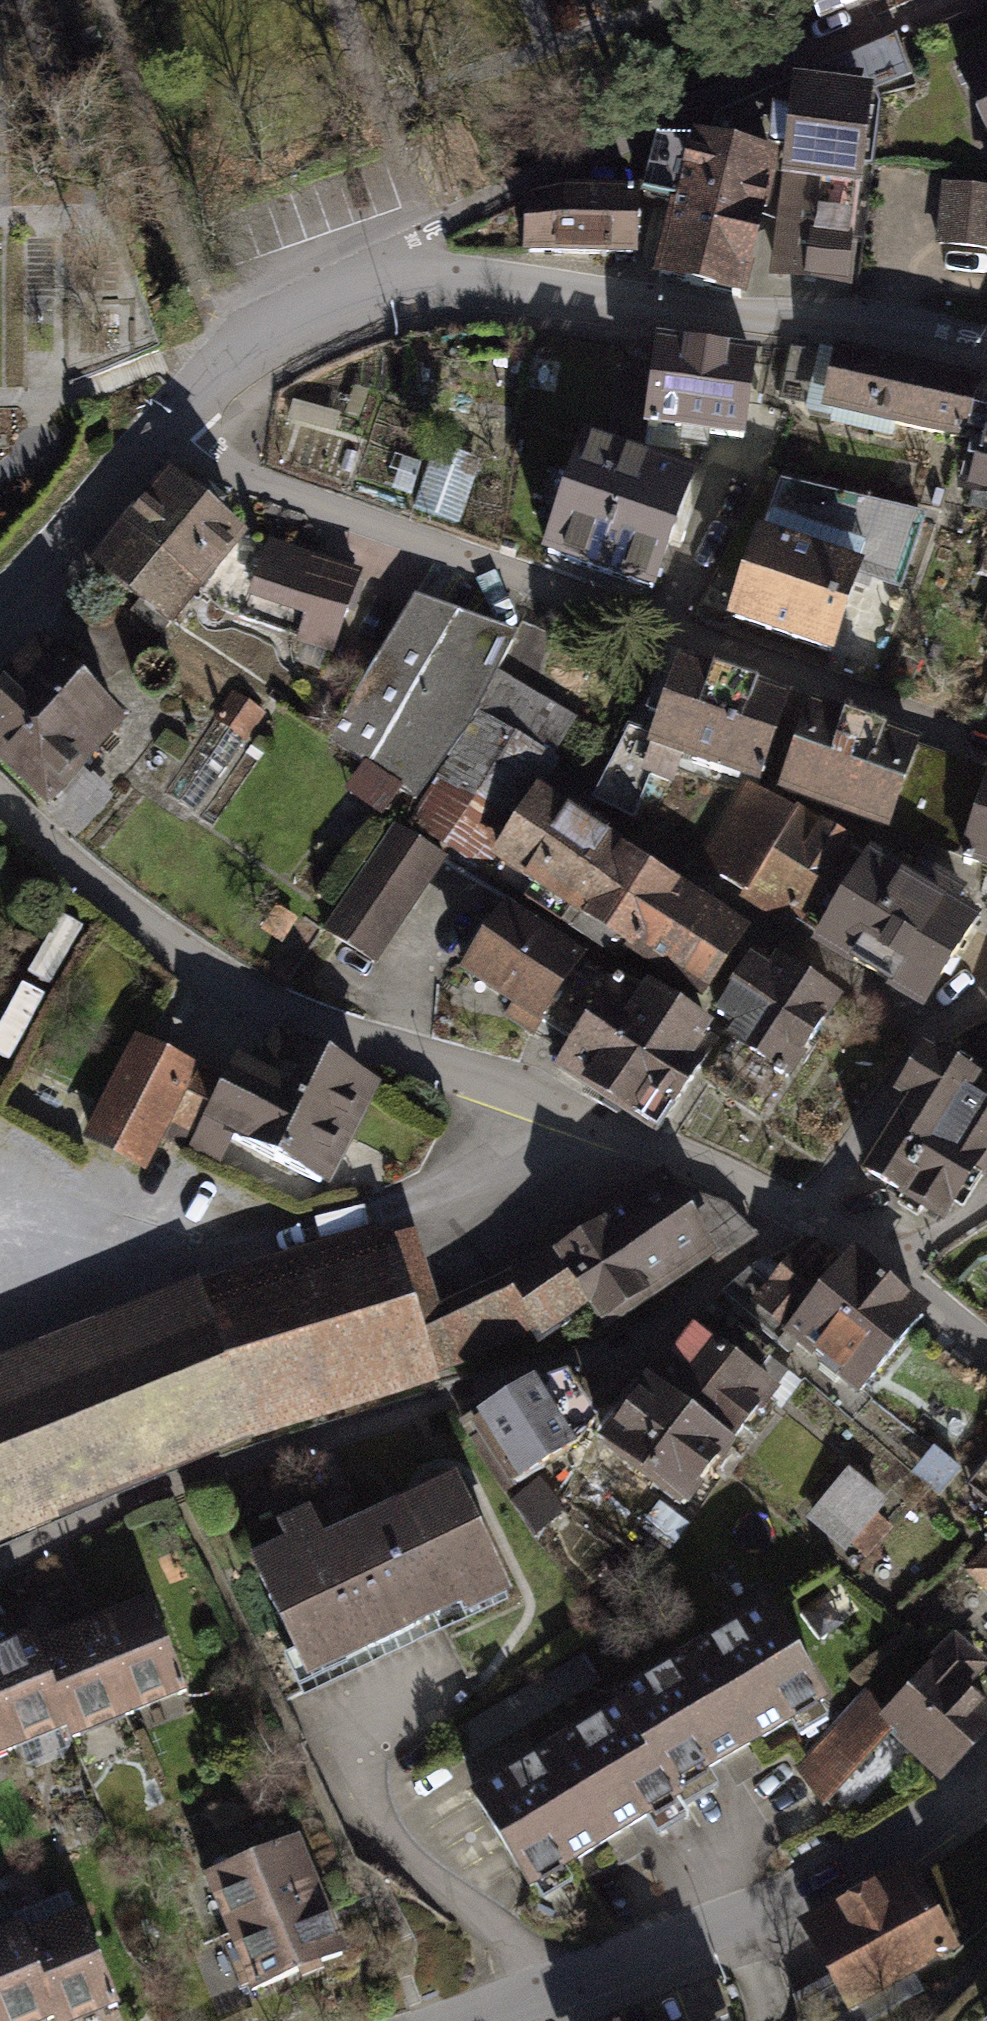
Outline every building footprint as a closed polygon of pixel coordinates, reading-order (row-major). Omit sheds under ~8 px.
[(819,30),(891,0),(808,0),(819,30)] [(967,69),(986,114),(986,60),(967,69)] [(808,214),(803,291),(859,295),(865,218),(880,219),(888,105),(799,98),(791,213),(808,214)] [(784,179),(691,158),(663,278),(756,299),(784,179)] [(952,195),(946,245),(986,250),(986,199),(952,195)] [(637,262),(636,204),(528,206),(529,264),(637,262)] [(742,444),(752,362),(663,351),(660,374),(626,370),(619,428),(742,444)] [(832,360),(816,429),(963,463),(979,394),(832,360)] [(698,487),(585,447),(543,563),(656,604),(698,487)] [(986,518),(986,452),(969,513),(986,518)] [(255,555),(171,485),(90,581),(175,651),(255,555)] [(833,543),(770,523),(736,628),(847,664),(879,567),(922,581),(942,520),(850,490),(833,543)] [(306,616),(298,643),(342,656),(367,570),(270,542),(252,600),(306,616)] [(514,645),(426,598),(349,741),(437,788),(514,645)] [(44,652),(0,698),(0,770),(64,831),(144,747),(44,652)] [(806,699),(696,662),(664,757),(773,794),(806,699)] [(509,679),(422,826),(500,872),(586,725),(509,679)] [(935,743),(821,707),(789,809),(903,844),(935,743)] [(771,935),(556,791),(506,865),(721,1009),(771,935)] [(966,864),(986,870),(986,797),(966,864)] [(703,874),(805,939),(854,863),(751,798),(703,874)] [(451,872),(409,842),(332,947),(374,977),(451,872)] [(924,1015),(972,940),(865,873),(818,948),(924,1015)] [(604,966),(518,906),(473,969),(559,1029),(604,966)] [(791,1092),(847,1010),(786,968),(730,1051),(791,1092)] [(726,1041),(627,977),(565,1070),(664,1135),(726,1041)] [(276,1044),(248,1100),(212,1083),(213,1081),(140,1046),(91,1148),(161,1182),(178,1147),(225,1170),(234,1152),(335,1201),(385,1097),(276,1044)] [(860,1185),(905,1212),(982,1086),(928,1054),(895,1107),(905,1113),(860,1185)] [(982,1086),(905,1212),(948,1238),(986,1174),(986,1089),(982,1086)] [(563,1257),(446,1307),(477,1378),(603,1324),(611,1336),(723,1268),(671,1181),(558,1249),(563,1257)] [(755,1294),(795,1334),(857,1271),(817,1231),(755,1294)] [(394,1246),(199,1307),(0,1384),(0,1551),(29,1538),(28,1536),(244,1453),(246,1457),(441,1396),(394,1246)] [(935,1331),(866,1262),(857,1271),(795,1334),(864,1402),(935,1331)] [(676,1389),(758,1456),(807,1398),(725,1330),(676,1389)] [(676,1389),(611,1467),(692,1534),(758,1456),(676,1389)] [(541,1398),(482,1431),(530,1513),(588,1480),(541,1398)] [(810,1518),(849,1553),(893,1504),(853,1470),(810,1518)] [(469,1502),(274,1590),(323,1698),(518,1610),(469,1502)] [(162,1606),(47,1653),(83,1741),(86,1749),(201,1703),(162,1606)] [(780,1628),(626,1716),(629,1722),(680,1810),(834,1723),(780,1628)] [(0,1662),(0,1774),(83,1741),(47,1653),(43,1644),(0,1662)] [(949,1657),(895,1704),(881,1716),(944,1788),(986,1751),(986,1700),(949,1657)] [(871,1710),(797,1779),(836,1820),(909,1752),(871,1710)] [(629,1722),(475,1809),(529,1904),(683,1817),(680,1810),(629,1722)] [(297,1848),(203,1880),(245,2003),(339,1972),(297,1848)] [(914,1861),(805,1922),(855,2010),(963,1950),(914,1861)] [(23,1947),(53,2020),(117,2020),(122,2019),(83,1922),(23,1947)] [(0,1939),(0,2020),(53,2020),(23,1947),(17,1933),(0,1939)]
